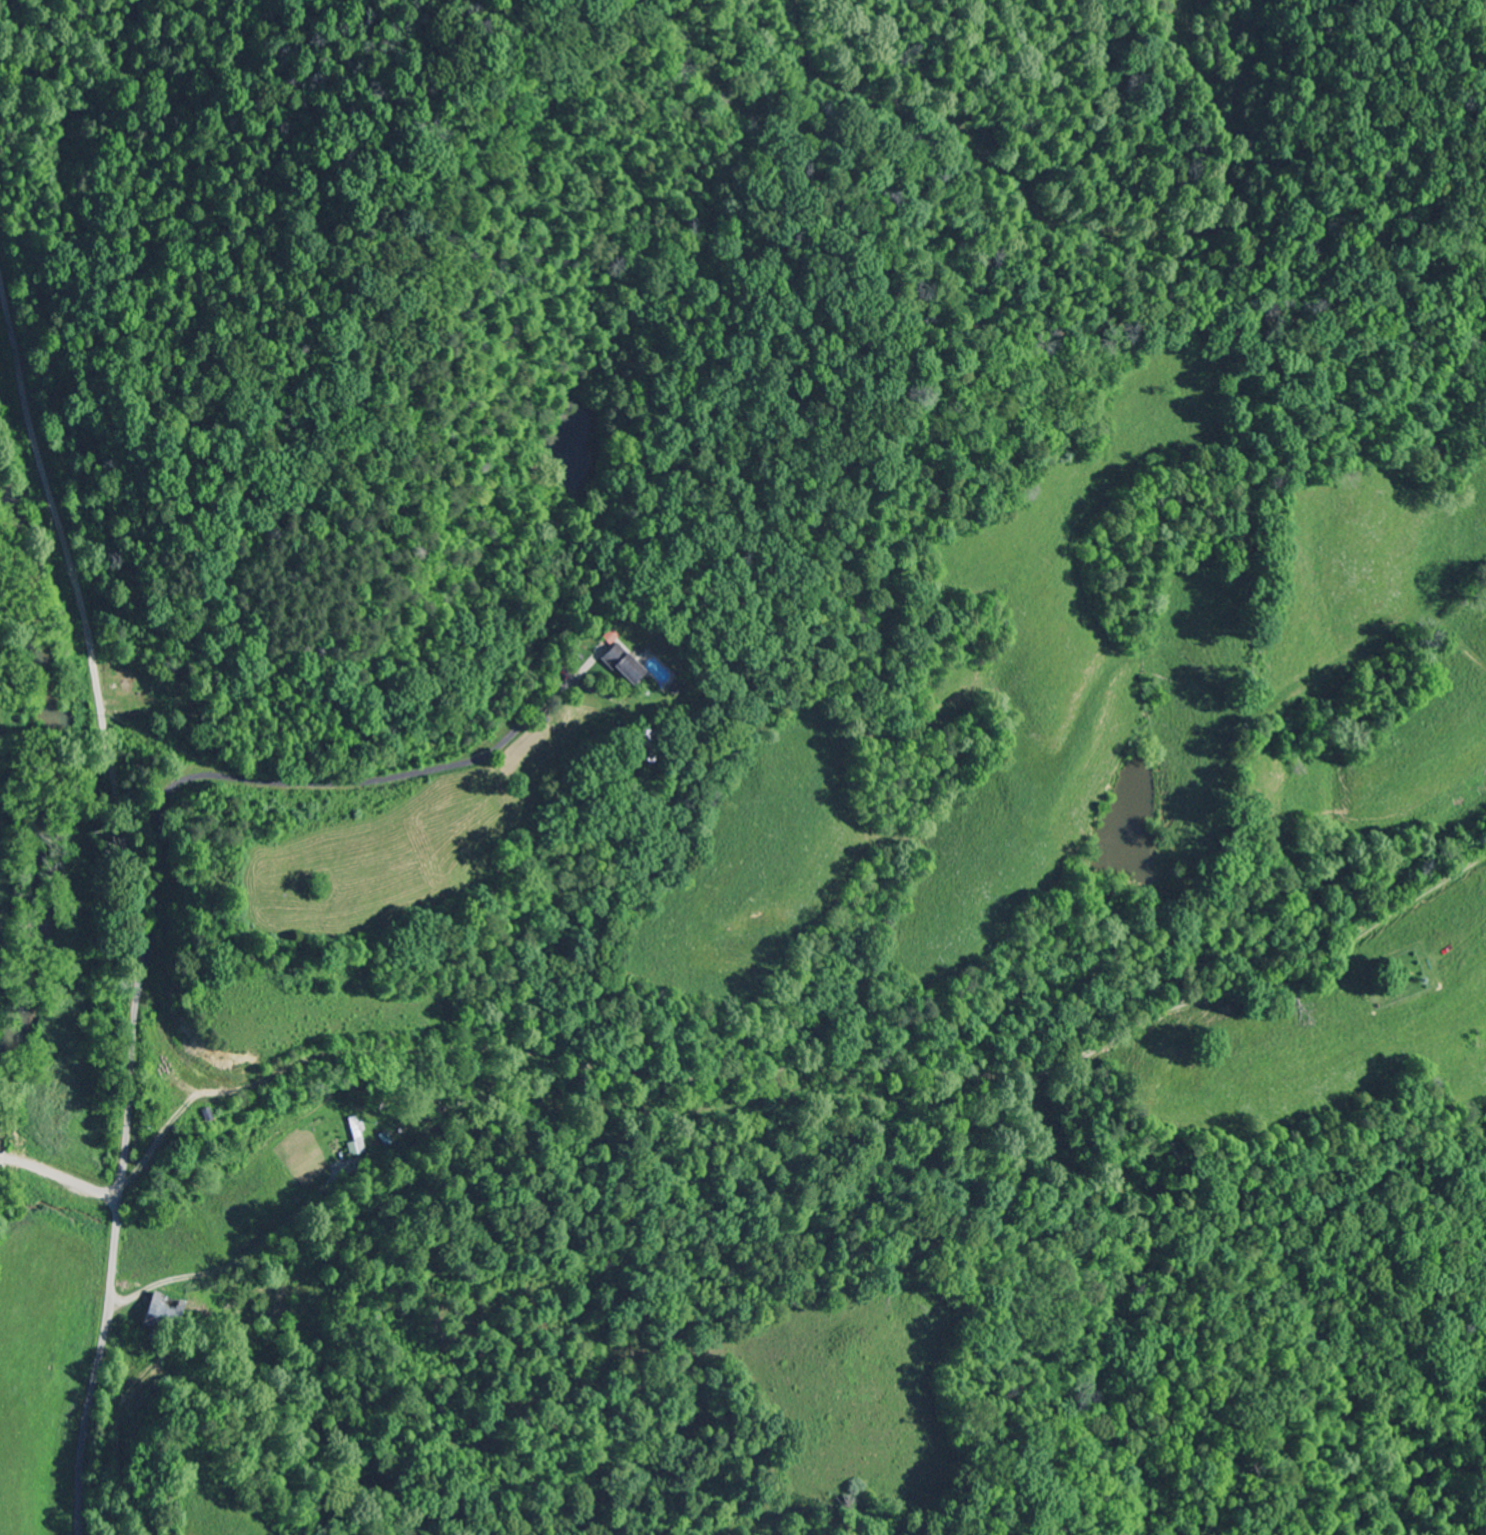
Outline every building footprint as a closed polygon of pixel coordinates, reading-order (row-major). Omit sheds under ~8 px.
[(644,672),(614,643),(600,658),(630,687),(644,672)]
